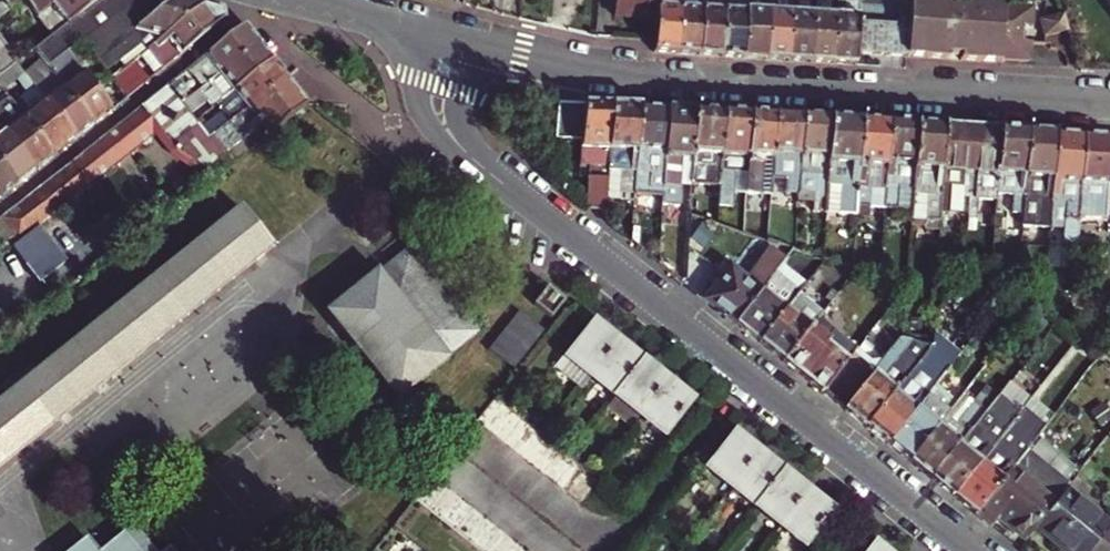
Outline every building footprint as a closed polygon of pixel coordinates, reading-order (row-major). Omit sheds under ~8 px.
[(12,15),(31,0),(0,0),(0,24),(12,15)] [(52,9),(64,0),(31,0),(12,15),(24,31),(52,9)] [(79,50),(142,0),(103,0),(67,28),(35,53),(48,69),(68,53),(77,47),(79,50)] [(67,28),(103,0),(64,0),(52,9),(67,28)] [(99,62),(178,0),(142,0),(79,50),(93,67),(99,62)] [(150,46),(204,4),(188,0),(178,0),(99,62),(111,77),(123,67),(150,46)] [(658,19),(659,0),(617,0),(616,16),(658,19)] [(679,53),(682,0),(659,0),(658,19),(656,52),(679,53)] [(702,55),(705,0),(682,0),(679,53),(702,55)] [(724,56),(728,0),(705,0),(702,55),(724,56)] [(745,57),(749,0),(728,0),(724,56),(745,57)] [(768,59),(773,0),(749,0),(745,57),(768,59)] [(790,60),(794,0),(773,0),(768,59),(790,60)] [(813,62),(817,0),(794,0),(790,60),(813,62)] [(836,63),(839,0),(817,0),(813,62),(836,63)] [(859,54),(862,9),(862,0),(839,0),(836,63),(859,65),(859,54)] [(909,57),(912,0),(862,0),(862,9),(859,54),(909,57)] [(1026,42),(1027,27),(1029,8),(1007,6),(1008,3),(975,0),(967,3),(953,3),(949,0),(912,0),(909,57),(949,60),(949,56),(964,57),(963,61),(1004,63),(1004,60),(1034,62),(1035,43),(1026,42)] [(150,46),(166,66),(224,19),(223,9),(204,4),(150,46)] [(1027,27),(1036,28),(1038,8),(1029,8),(1027,27)] [(1047,39),(1070,32),(1065,16),(1042,22),(1047,39)] [(195,65),(209,83),(261,43),(246,25),(195,65)] [(214,109),(236,92),(275,62),(261,43),(209,83),(192,96),(183,104),(192,115),(209,102),(214,109)] [(20,65),(4,46),(0,49),(0,79),(0,80),(18,66),(20,65)] [(85,73),(93,67),(79,50),(77,47),(68,53),(85,73)] [(93,126),(114,109),(85,73),(68,53),(48,69),(63,87),(93,126)] [(31,82),(37,77),(25,61),(20,65),(18,66),(31,82)] [(197,122),(210,139),(289,78),(275,62),(236,92),(214,109),(221,117),(208,127),(201,119),(197,122)] [(76,140),(45,101),(31,82),(18,66),(0,80),(0,86),(2,88),(15,78),(28,94),(15,105),(55,157),(76,140)] [(128,97),(140,88),(123,67),(111,77),(128,97)] [(210,182),(210,183),(311,105),(289,78),(210,139),(197,122),(192,115),(183,104),(169,86),(54,176),(2,218),(20,242),(159,129),(177,150),(206,176),(210,182)] [(183,104),(192,96),(179,78),(169,86),(183,104)] [(55,157),(15,105),(2,88),(0,86),(0,106),(5,112),(0,116),(0,127),(35,172),(55,157)] [(76,140),(93,126),(63,87),(45,101),(76,140)] [(557,140),(584,141),(585,104),(559,103),(557,140)] [(608,227),(609,192),(613,105),(585,104),(584,141),(582,179),(596,180),(594,216),(608,227)] [(623,198),(638,199),(642,106),(613,105),(609,192),(623,192),(623,198)] [(638,199),(665,200),(670,108),(642,106),(638,199)] [(684,186),(693,187),(698,110),(670,108),(665,200),(665,211),(682,211),(684,186)] [(693,190),(721,192),(725,111),(698,110),(693,187),(693,190)] [(736,198),(748,198),(752,113),(725,111),(721,192),(720,210),(736,211),(736,198)] [(748,198),(772,199),(777,115),(752,113),(748,198)] [(799,200),(800,188),(804,117),(777,115),(772,199),(799,200)] [(826,217),(826,208),(832,119),(804,117),(800,188),(815,189),(814,217),(826,217)] [(826,217),(857,219),(863,120),(832,119),(826,208),(826,217)] [(870,209),(885,209),(891,122),(863,120),(857,219),(869,219),(870,209)] [(885,209),(912,211),(918,124),(891,122),(885,209)] [(939,230),(940,212),(946,126),(918,124),(912,211),(911,220),(924,221),(924,230),(939,230)] [(940,212),(968,214),(973,128),(946,126),(940,212)] [(35,172),(0,127),(0,163),(18,186),(35,172)] [(997,202),(997,196),(1001,130),(973,128),(968,214),(967,220),(977,221),(978,200),(997,202)] [(1014,215),(1024,216),(1030,131),(1001,130),(997,196),(1015,197),(1014,215)] [(1050,253),(1052,231),(1058,133),(1030,131),(1024,216),(1023,230),(1044,230),(1044,238),(1038,252),(1050,253)] [(1065,248),(1078,249),(1085,135),(1058,133),(1052,231),(1066,232),(1065,248)] [(1085,135),(1078,249),(1088,250),(1090,219),(1108,221),(1109,198),(1109,137),(1085,135)] [(18,186),(0,163),(0,200),(18,186)] [(193,187),(197,192),(210,182),(206,176),(193,187)] [(104,385),(276,247),(243,207),(98,323),(0,402),(0,469),(104,385)] [(44,223),(16,246),(45,281),(73,258),(44,223)] [(452,357),(450,355),(479,332),(412,248),(383,272),(380,269),(328,312),(400,400),(452,357)] [(708,305),(739,329),(780,276),(788,266),(774,255),(747,289),(741,285),(743,282),(727,270),(719,280),(724,284),(708,305)] [(739,329),(762,348),(804,295),(780,276),(739,329)] [(809,338),(813,332),(816,329),(840,298),(835,294),(828,303),(809,288),(804,295),(762,348),(786,367),(809,338)] [(536,307),(554,320),(567,304),(549,290),(536,307)] [(515,368),(544,332),(521,313),(492,349),(515,368)] [(571,360),(593,377),(619,344),(597,328),(571,360)] [(816,329),(813,332),(809,338),(786,367),(826,398),(850,366),(855,359),(816,329)] [(847,415),(869,433),(907,384),(930,354),(932,352),(905,342),(872,384),(847,415)] [(593,377),(616,396),(642,362),(619,344),(593,377)] [(869,433),(890,449),(939,388),(951,372),(930,354),(907,384),(869,433)] [(640,415),(667,381),(642,362),(616,396),(640,415)] [(826,398),(840,410),(865,378),(850,366),(826,398)] [(872,384),(865,378),(840,410),(847,415),(872,384)] [(640,415),(669,438),(697,404),(667,381),(640,415)] [(996,406),(1000,402),(978,385),(974,390),(996,406)] [(913,467),(962,406),(939,388),(890,449),(913,467)] [(913,467),(934,484),(993,410),(996,406),(974,390),(962,406),(913,467)] [(934,484),(956,501),(1013,429),(1026,412),(1005,395),(1000,402),(996,406),(993,410),(934,484)] [(602,485),(592,477),(565,456),(494,402),(475,425),(583,509),(602,485)] [(977,518),(1014,472),(1028,455),(1047,430),(1034,421),(1023,436),(1013,429),(956,501),(977,518)] [(710,468),(735,487),(759,458),(733,438),(710,468)] [(1071,489),(1028,455),(1014,472),(1057,507),(1067,493),(1071,489)] [(735,487),(760,508),(784,477),(759,458),(735,487)] [(1028,543),(1039,530),(1057,507),(1014,472),(977,518),(993,530),(1000,522),(1028,543)] [(436,475),(417,498),(482,550),(528,550),(436,475)] [(760,508),(783,526),(808,495),(784,477),(760,508)] [(1109,533),(1109,527),(1067,493),(1057,507),(1039,530),(1066,550),(1096,550),(1109,533)] [(783,526),(809,546),(833,515),(808,495),(783,526)] [(1096,550),(1109,550),(1109,533),(1096,550)]
